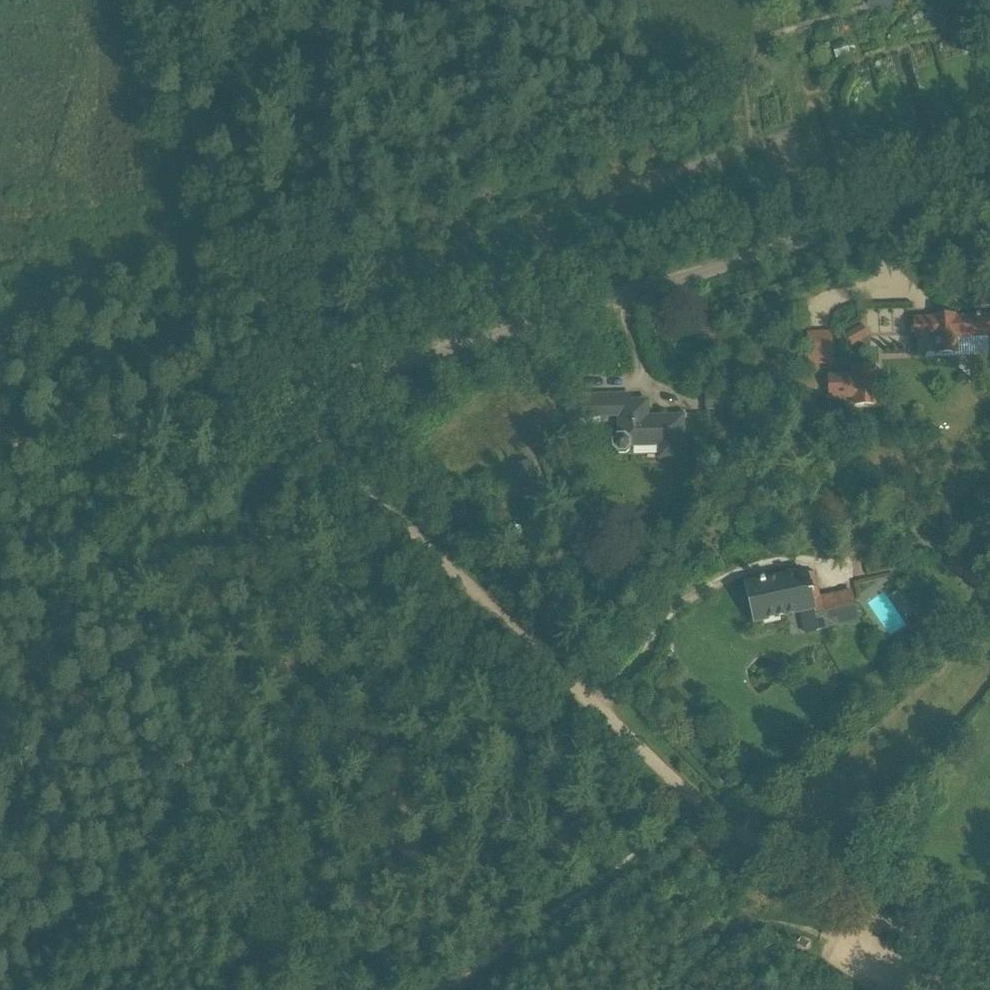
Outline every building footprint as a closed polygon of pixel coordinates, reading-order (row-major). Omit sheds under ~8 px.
[(917,318),(918,335),(917,335),(918,353),(926,353),(926,358),(989,355),(989,335),(989,314),(982,315),(982,313),(976,313),(976,315),(955,316),(955,315),(936,315),(936,318),(917,318)] [(845,334),(852,345),(870,335),(863,324),(845,334)] [(853,375),(830,376),(830,400),(856,400),(856,406),(877,406),(876,368),(853,369),(853,375)] [(761,392),(707,394),(708,411),(762,409),(761,392)] [(648,418),(648,401),(621,402),(621,395),(568,397),(569,417),(622,415),(622,435),(619,435),(614,440),(614,448),(620,454),(627,453),(632,448),(632,445),(661,444),(661,457),(680,456),(680,444),(684,444),(683,417),(648,418)] [(532,461),(515,468),(534,514),(551,507),(532,461)] [(761,583),(747,585),(755,620),(801,610),(813,607),(814,607),(813,602),(810,592),(813,591),(809,572),(767,581),(766,577),(760,579),(761,583)] [(856,606),(815,615),(818,629),(859,620),(856,606)]
